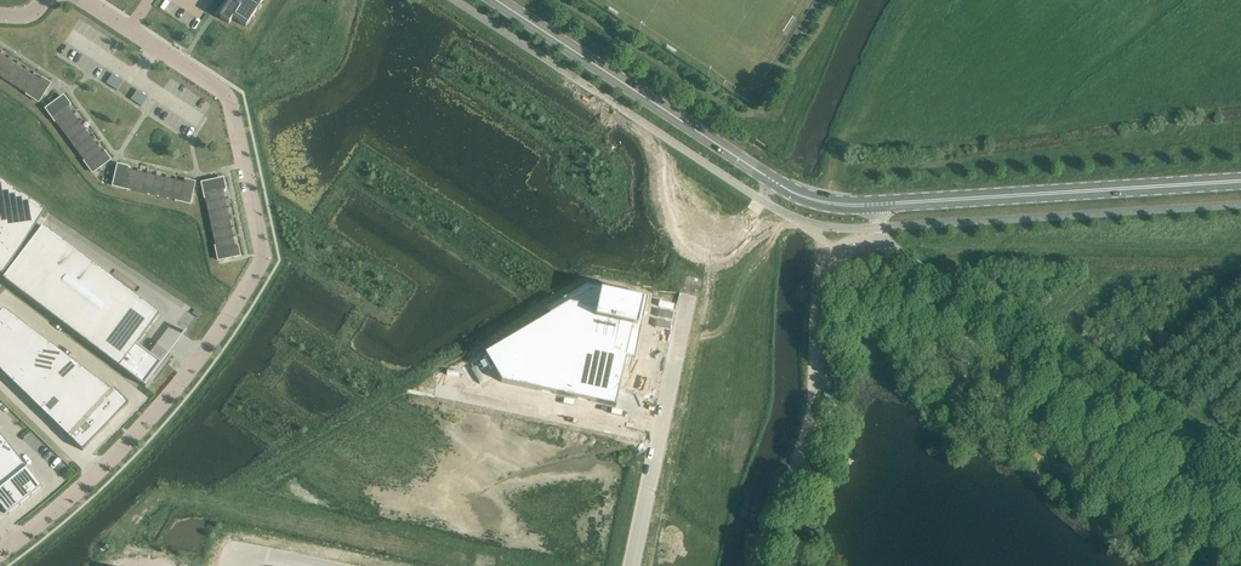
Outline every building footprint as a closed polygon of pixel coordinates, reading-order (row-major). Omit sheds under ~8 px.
[(220,17),(229,23),(233,18),(246,26),(247,25),(244,23),(248,17),(251,19),(257,10),(254,8),(257,3),(260,5),(264,0),(231,0),(220,17)] [(0,53),(0,71),(8,59),(0,53)] [(16,64),(8,59),(0,71),(0,77),(6,80),(16,64)] [(6,80),(14,86),(24,69),(16,64),(6,80)] [(33,75),(24,69),(14,86),(22,91),(33,75)] [(30,96),(41,80),(40,80),(33,75),(22,91),(26,93),(26,94),(26,95),(27,94),(30,96)] [(42,77),(40,80),(41,80),(30,96),(39,101),(50,83),(42,78),(43,77),(42,77)] [(52,117),(68,106),(71,104),(70,103),(70,104),(64,96),(46,109),(52,117)] [(74,114),(68,106),(52,117),(55,121),(54,121),(55,122),(55,121),(58,125),(74,114)] [(58,125),(64,133),(79,121),(74,114),(58,125)] [(70,141),(85,129),(79,121),(64,133),(70,141)] [(75,149),(91,137),(85,129),(70,141),(75,149)] [(81,156),(97,145),(91,137),(75,149),(81,156)] [(97,145),(81,156),(84,160),(83,161),(84,161),(87,164),(103,153),(102,152),(97,145)] [(93,172),(110,159),(105,152),(105,151),(105,150),(102,152),(103,153),(87,164),(93,172)] [(123,188),(128,169),(129,166),(128,166),(128,167),(118,165),(114,186),(123,188)] [(137,171),(128,169),(123,188),(127,189),(127,190),(128,190),(128,189),(133,190),(137,171)] [(142,192),(147,174),(137,171),(133,190),(142,192)] [(152,195),(156,176),(147,174),(142,192),(152,195)] [(152,195),(161,197),(166,178),(156,176),(152,195)] [(175,180),(166,178),(161,197),(171,199),(175,180)] [(185,179),(184,182),(180,201),(190,203),(195,182),(185,180),(186,179),(185,179)] [(225,188),(223,179),(202,183),(204,193),(223,189),(226,189),(226,188),(225,188)] [(3,275),(46,210),(0,180),(0,273),(3,275)] [(180,201),(184,182),(175,180),(171,199),(175,200),(175,201),(176,201),(176,200),(180,201)] [(223,189),(204,193),(205,197),(204,198),(205,198),(206,203),(225,199),(223,189)] [(208,212),(227,208),(225,199),(206,203),(208,212)] [(210,222),(229,218),(227,208),(208,212),(210,222)] [(231,227),(229,218),(210,222),(212,231),(231,227)] [(43,226),(3,279),(144,385),(145,387),(147,384),(146,383),(161,363),(137,344),(160,314),(43,226)] [(212,231),(214,241),(233,237),(231,227),(212,231)] [(235,246),(233,237),(214,241),(215,245),(215,246),(216,246),(216,250),(235,246)] [(235,246),(216,250),(219,260),(240,255),(238,246),(239,246),(239,245),(235,246)] [(613,405),(623,356),(632,358),(644,297),(584,285),(543,309),(547,315),(484,354),(501,382),(613,405)] [(0,312),(0,371),(82,451),(129,403),(114,389),(112,391),(3,309),(0,312)] [(0,449),(0,461),(13,451),(7,443),(0,449)] [(0,461),(0,473),(19,458),(13,451),(0,461)] [(19,458),(0,473),(8,483),(15,477),(27,468),(19,458)] [(27,468),(15,477),(31,496),(42,487),(27,467),(27,468)] [(8,483),(4,486),(19,505),(31,496),(15,477),(8,483)] [(8,514),(19,505),(4,486),(0,489),(0,505),(8,514)]
